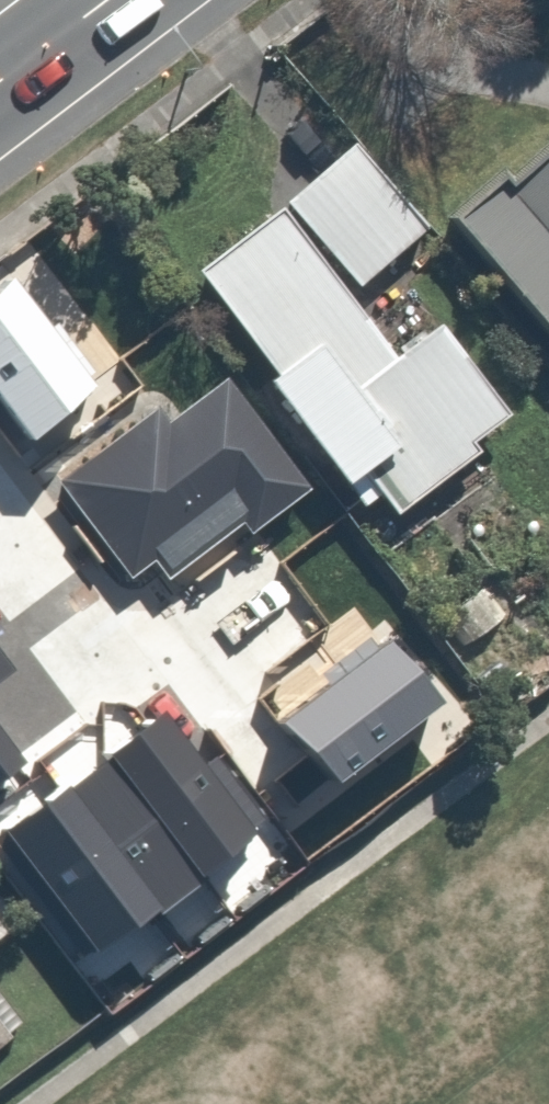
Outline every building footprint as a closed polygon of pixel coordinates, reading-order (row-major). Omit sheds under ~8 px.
[(538,121),(440,209),(548,331),(548,134),(538,121)] [(342,138),(275,193),(347,281),(414,225),(342,138)] [(462,437),(501,406),(429,314),(384,350),(266,199),(186,262),(267,366),(258,373),(356,498),(367,489),(385,511),(468,445),(462,437)] [(7,280),(0,286),(0,401),(34,440),(98,386),(7,280)] [(269,445),(210,372),(160,413),(142,391),(38,475),(115,570),(140,549),(158,570),(173,558),(184,571),(217,544),(208,532),(232,513),(241,524),(297,479),(269,445)] [(435,698),(389,639),(282,721),(328,780),(435,698)] [(12,680),(0,663),(0,688),(12,680)] [(260,834),(166,713),(9,836),(103,956),(260,834)] [(0,728),(0,770),(20,756),(0,728)] [(9,1015),(0,1003),(0,1022),(9,1015)]
